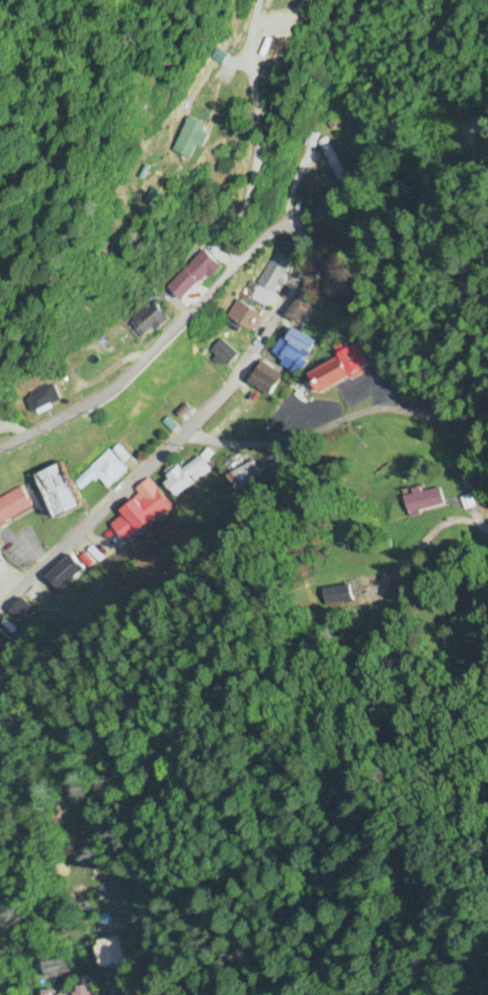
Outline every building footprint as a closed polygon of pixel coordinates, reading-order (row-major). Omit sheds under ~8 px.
[(181,156),(196,156),(196,149),(208,149),(208,121),(181,121),(181,156)] [(147,202),(159,209),(167,196),(156,189),(147,202)] [(213,280),(223,269),(205,251),(169,286),(185,302),(209,277),(213,280)] [(291,265),(274,256),(258,285),(274,294),(291,265)] [(346,297),(347,282),(328,281),(328,296),(346,297)] [(310,305),(296,299),(287,318),(301,324),(310,305)] [(229,315),(253,333),(264,319),(241,300),(229,315)] [(155,303),(149,309),(143,303),(128,318),(148,339),(170,318),(155,303)] [(250,330),(225,324),(222,340),(246,345),(250,330)] [(295,374),(315,343),(292,327),(271,358),(295,374)] [(239,356),(222,340),(211,352),(227,368),(239,356)] [(341,358),(310,375),(320,394),(372,367),(359,343),(350,348),(346,341),(335,347),(341,358)] [(269,396),(283,377),(261,362),(248,382),(269,396)] [(197,408),(173,384),(157,400),(181,424),(197,408)] [(61,403),(56,385),(27,392),(32,411),(61,403)] [(162,415),(153,406),(145,414),(154,423),(162,415)] [(129,470),(109,451),(77,482),(85,490),(98,477),(109,489),(129,470)] [(210,471),(200,458),(164,483),(174,497),(210,471)] [(227,474),(234,490),(261,479),(255,463),(227,474)] [(60,518),(84,508),(66,464),(42,474),(60,518)] [(446,503),(439,485),(404,499),(411,517),(446,503)] [(110,520),(124,542),(172,511),(157,489),(110,520)] [(62,591),(84,568),(70,554),(47,577),(62,591)] [(10,613),(23,626),(37,613),(23,599),(10,613)] [(13,645),(0,628),(0,655),(13,645)] [(97,946),(100,968),(121,965),(118,943),(97,946)] [(41,958),(45,979),(64,975),(60,954),(41,958)] [(80,988),(71,988),(71,994),(95,994),(95,978),(80,978),(80,988)]
